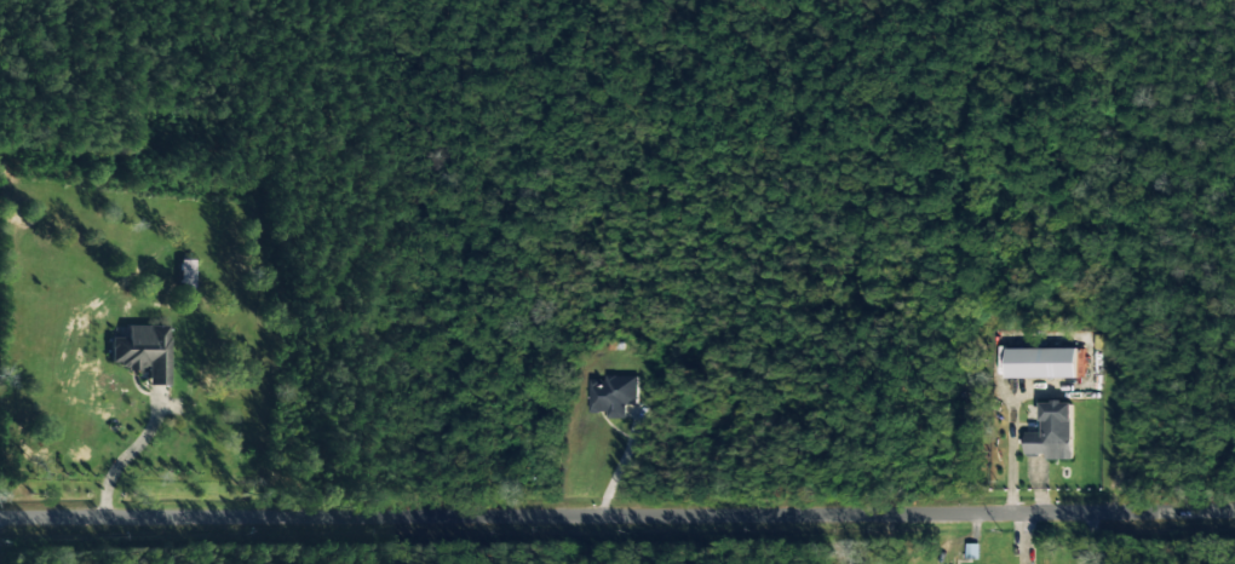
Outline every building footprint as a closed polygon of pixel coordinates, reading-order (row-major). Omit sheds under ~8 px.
[(179,288),(194,289),(194,260),(180,260),(179,288)] [(147,385),(169,385),(169,326),(125,326),(125,338),(110,338),(110,368),(147,368),(147,385)] [(1076,348),(1005,349),(1005,378),(1077,378),(1076,348)] [(625,419),(625,405),(638,405),(638,381),(617,381),(617,379),(587,380),(587,413),(606,413),(606,419),(625,419)] [(1073,403),(1041,403),(1040,432),(1024,432),(1024,455),(1046,455),(1046,460),(1072,460),(1073,403)]
